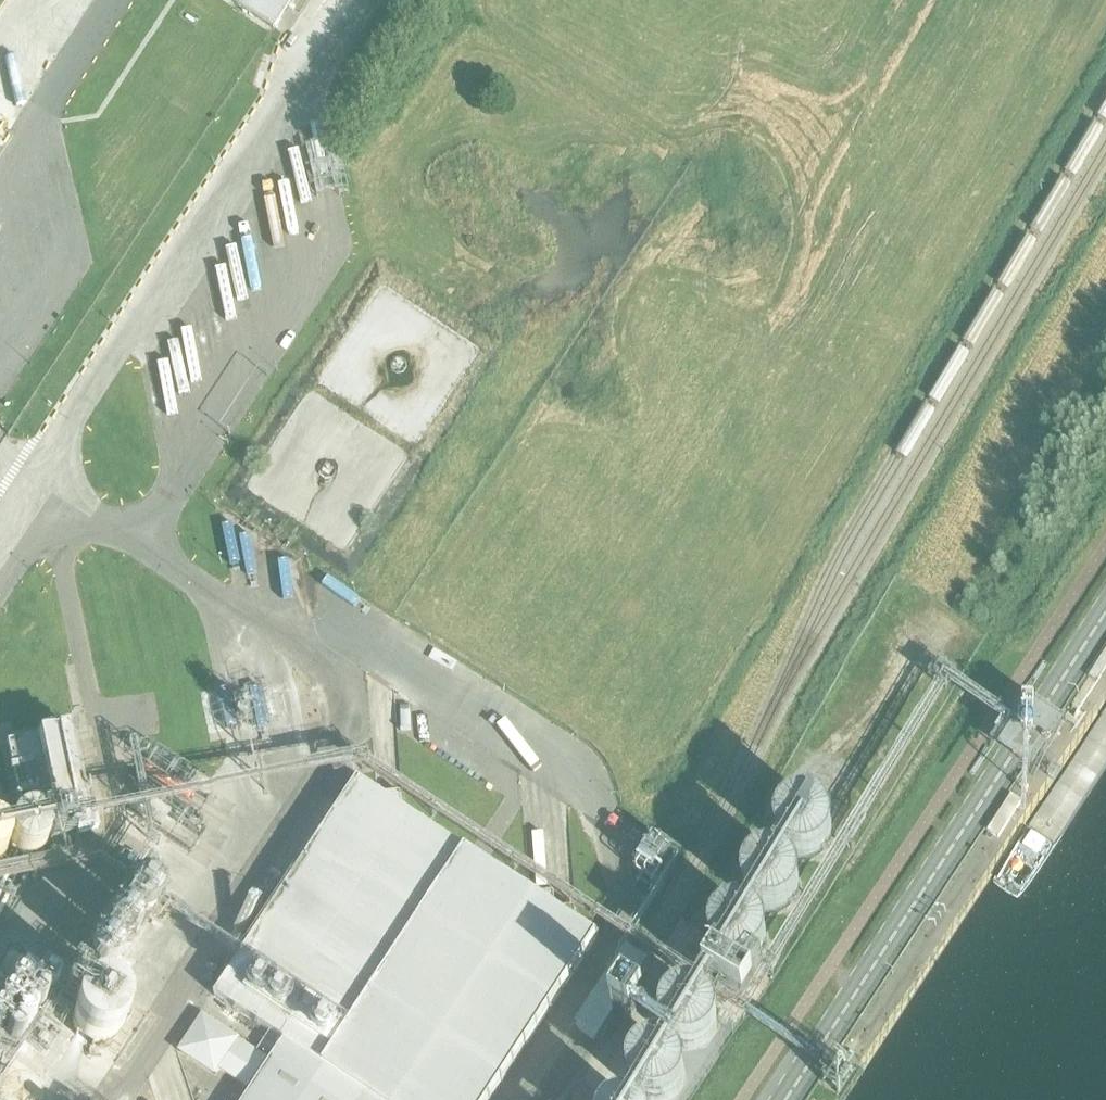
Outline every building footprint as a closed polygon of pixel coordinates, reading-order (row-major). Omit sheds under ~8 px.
[(237,2),(236,4),(274,29),(293,0),(234,0),(237,2)] [(84,805),(65,724),(12,736),(18,763),(50,756),(63,810),(84,805)] [(591,932),(535,895),(354,776),(349,784),(276,895),(210,996),(283,1043),(272,1060),(253,1089),(246,1099),(481,1099),(591,932)] [(827,827),(828,823),(826,815),(822,808),(818,805),(814,803),(806,801),(799,802),(791,806),(788,810),(785,814),(783,823),(785,831),(789,837),(792,841),(796,843),(804,845),(812,844),(815,843),(820,840),(823,837),(826,832),(827,827)] [(58,848),(59,841),(58,832),(53,826),(47,822),(43,821),(38,821),(30,823),(24,827),(20,834),(19,841),(21,849),(26,856),(33,860),(40,861),(46,859),(53,855),(58,848)] [(16,844),(16,839),(14,834),(9,827),(6,824),(1,822),(0,822),(0,865),(1,865),(7,862),(10,859),(12,856),(15,851),(16,844)] [(796,878),(797,873),(796,868),(795,864),(793,860),(790,857),(784,853),(779,851),(774,851),(770,851),(765,853),(761,855),(758,859),(753,866),(752,873),(754,880),(756,885),(759,888),(761,891),(766,893),(774,895),(782,894),(786,892),(790,889),(792,886),(795,882),(796,878)] [(766,931),(767,924),(766,918),(765,915),(762,910),(759,907),(752,903),(747,902),(742,902),(735,904),(728,909),(724,916),(722,924),(723,929),(724,933),(726,936),(730,940),(737,945),(746,946),(753,944),(757,942),(761,939),(766,931)] [(136,1029),(138,1019),(137,1012),(135,1007),(133,1003),(129,997),(124,994),(119,991),(115,990),(109,989),(103,990),(98,991),(92,994),(88,997),(83,1003),(81,1007),(80,1012),(79,1018),(80,1025),(82,1030),(84,1035),(88,1040),(92,1043),(98,1046),(104,1048),(109,1048),(114,1047),(120,1045),(125,1043),(129,1039),(134,1033),(136,1029)] [(713,1026),(715,1018),(714,1013),(713,1008),(711,1005),(707,1001),(703,998),(699,997),(691,996),(683,998),(677,1002),(674,1006),(672,1010),(670,1018),(672,1026),(676,1033),(683,1038),(688,1039),(692,1040),(698,1039),(702,1038),(708,1034),(711,1031),(713,1026)] [(206,1011),(184,1047),(249,1087),(271,1051),(206,1011)] [(679,1073),(679,1069),(679,1064),(677,1059),(673,1053),(669,1050),(665,1048),(660,1047),(656,1046),(648,1049),(642,1053),(638,1057),(637,1061),(635,1069),(637,1077),(641,1084),(644,1086),(648,1089),(656,1091),(666,1089),(672,1085),(676,1081),(677,1078),(679,1073)] [(55,1093),(55,1087),(53,1081),(50,1077),(46,1073),(43,1070),(38,1067),(32,1066),(28,1066),(23,1066),(17,1068),(13,1070),(9,1074),(5,1078),(3,1083),(2,1088),(1,1093),(1,1098),(2,1099),(54,1099),(55,1098),(55,1093)]
